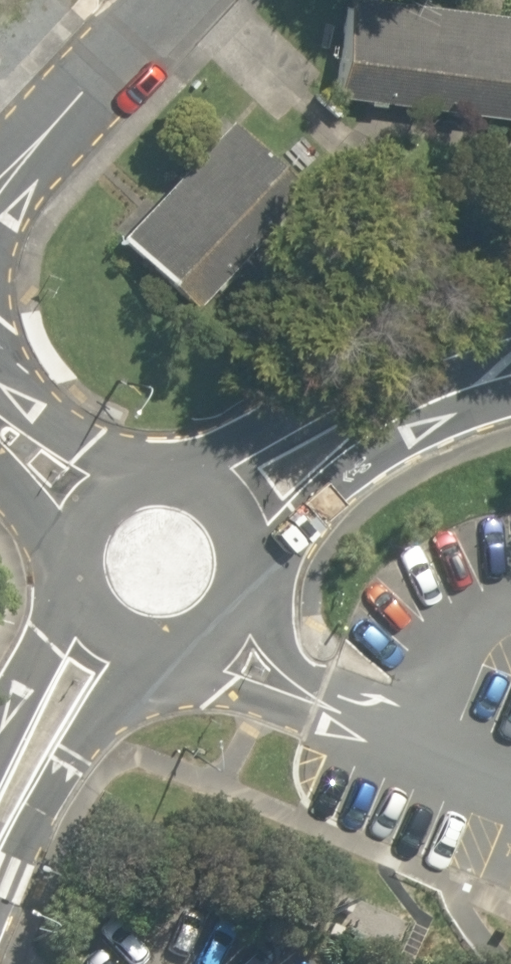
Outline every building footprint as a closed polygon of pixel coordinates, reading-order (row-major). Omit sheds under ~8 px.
[(344,20),(327,120),(510,150),(510,48),(344,20)] [(185,333),(307,213),(235,140),(113,260),(185,333)]
